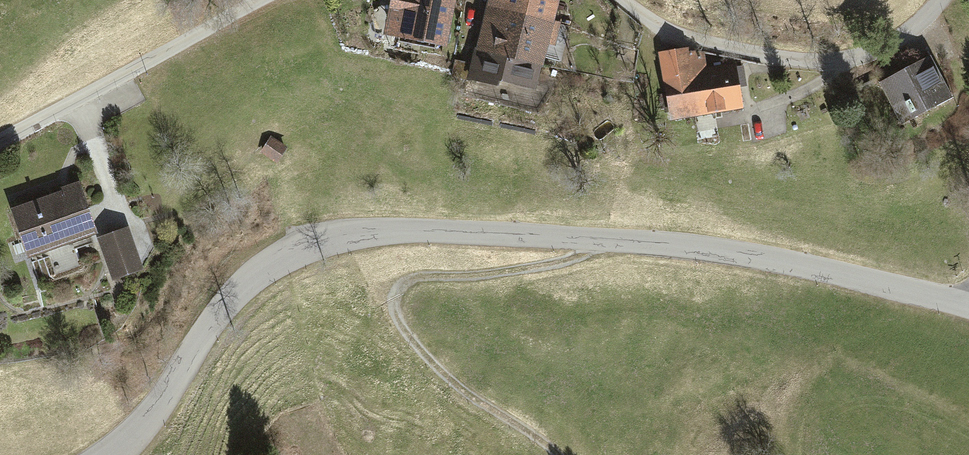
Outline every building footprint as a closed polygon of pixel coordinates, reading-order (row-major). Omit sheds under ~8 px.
[(382,34),(446,46),(454,0),(388,0),(382,34)] [(486,5),(551,22),(557,0),(487,0),(486,5)] [(540,66),(551,22),(486,5),(481,27),(475,50),(540,66)] [(688,47),(657,52),(669,120),(742,108),(737,77),(734,63),(706,67),(704,54),(690,56),(688,47)] [(534,89),(540,66),(475,50),(471,64),(468,78),(497,86),(498,80),(534,89)] [(923,59),(879,82),(901,124),(951,97),(929,55),(923,59)] [(270,136),(260,151),(277,162),(287,146),(270,136)] [(62,189),(10,207),(27,255),(97,231),(79,180),(66,184),(61,186),(62,189)] [(97,237),(112,279),(144,267),(129,225),(97,237)]
